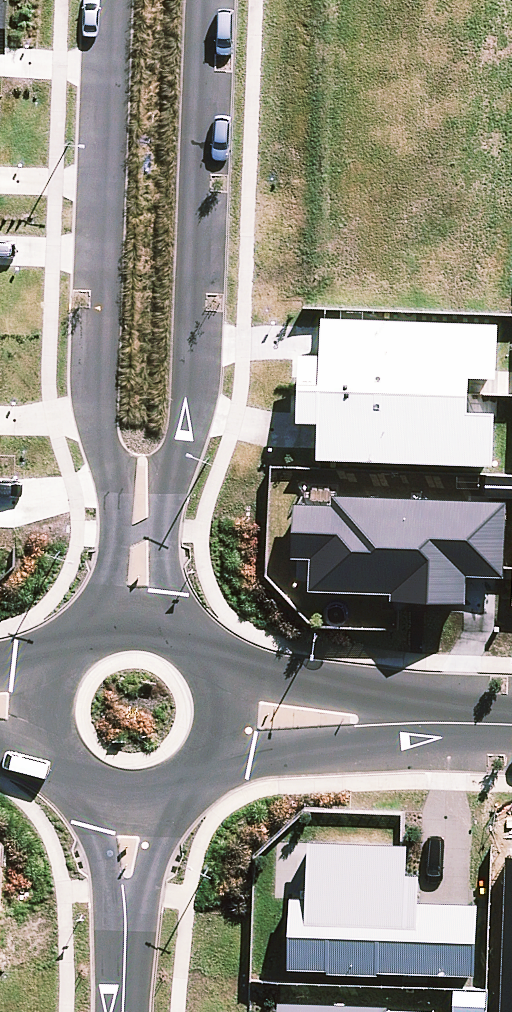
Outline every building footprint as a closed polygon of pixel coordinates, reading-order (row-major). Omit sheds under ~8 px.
[(315,419),(314,458),(492,464),(494,408),(467,407),(468,374),(495,375),(497,320),(311,313),(310,351),(296,351),(294,418),(315,419)] [(291,554),(309,555),(306,589),(463,600),(465,571),(501,574),(506,502),(328,490),(327,502),(294,500),(291,554)] [(473,973),(475,901),(417,900),(418,870),(405,870),(406,842),(280,840),(279,896),(289,896),(288,969),(473,973)] [(276,1000),(276,1011),(387,1011),(387,1004),(276,1000)]
